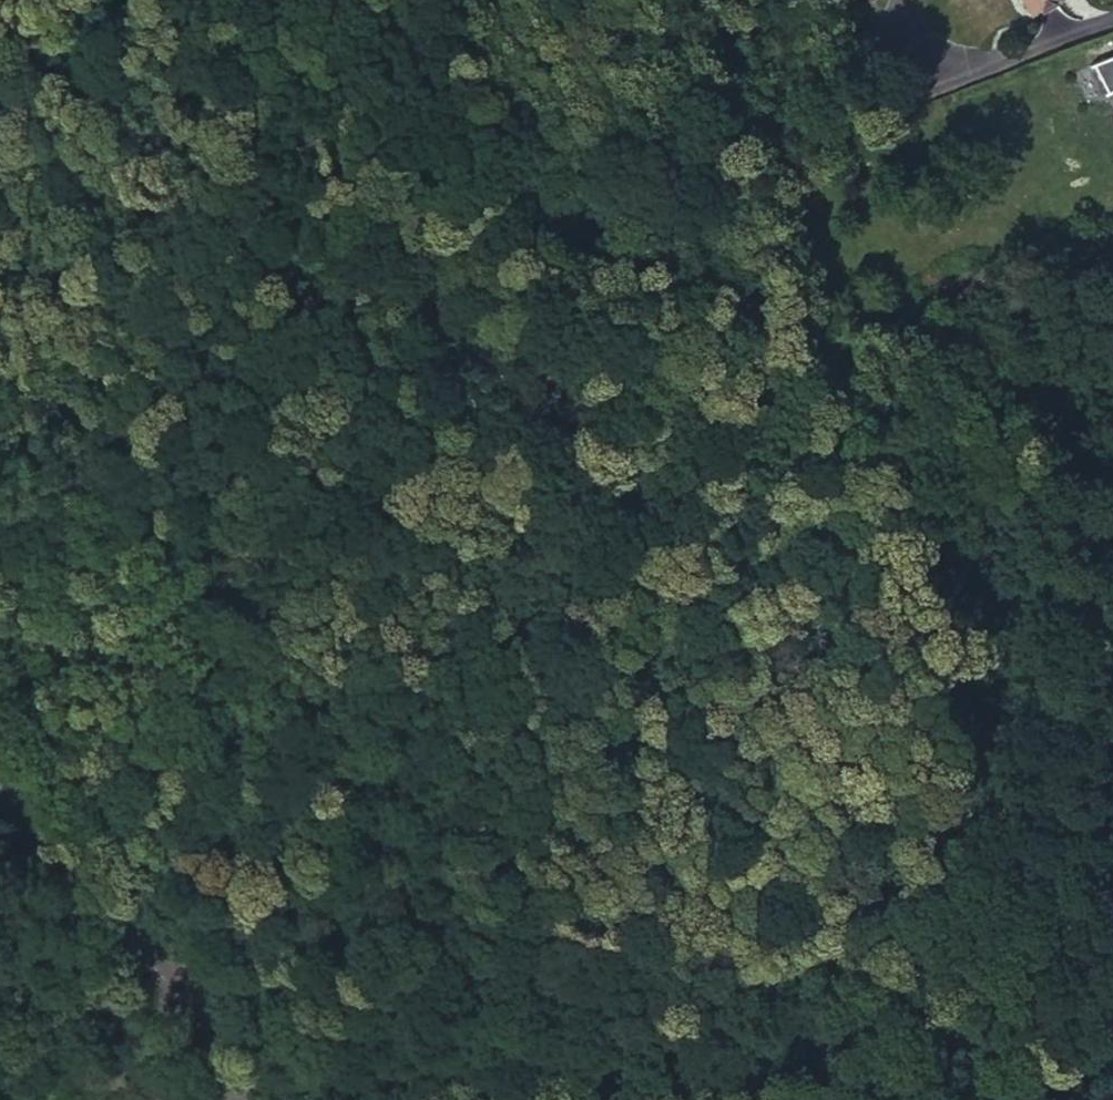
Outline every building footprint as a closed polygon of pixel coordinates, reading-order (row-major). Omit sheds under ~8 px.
[(1029,11),(1051,0),(1023,0),(1029,11)] [(1089,61),(1105,91),(1112,87),(1112,53),(1089,61)]
